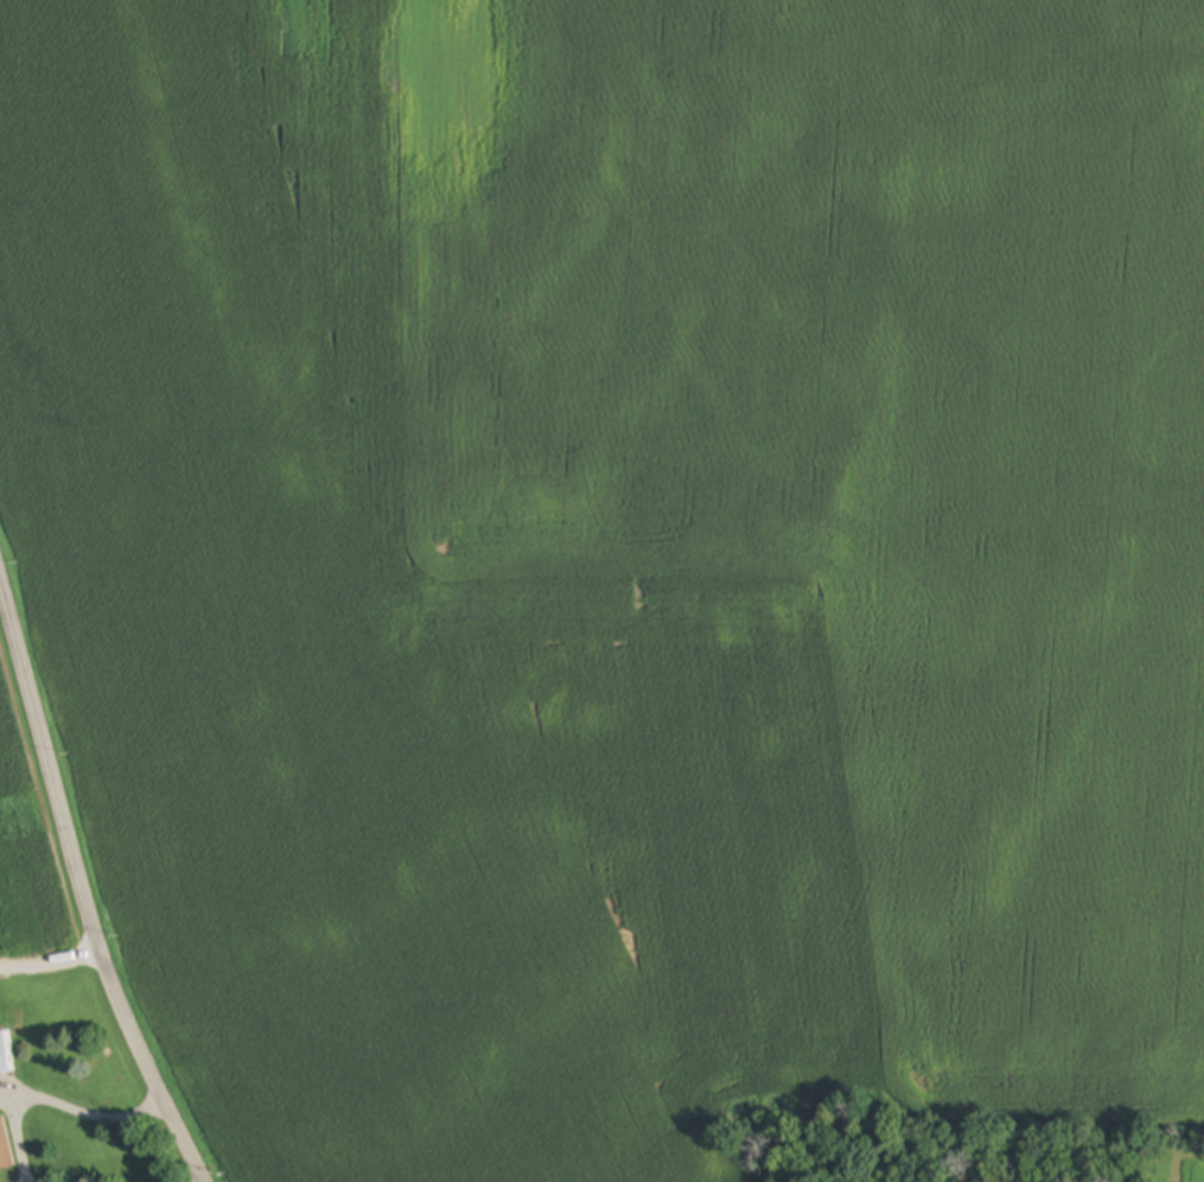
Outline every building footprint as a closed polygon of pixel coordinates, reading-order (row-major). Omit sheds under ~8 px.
[(12,1072),(6,1031),(0,1032),(0,1074),(12,1072)] [(4,1116),(0,1117),(0,1169),(15,1166),(4,1116)]
